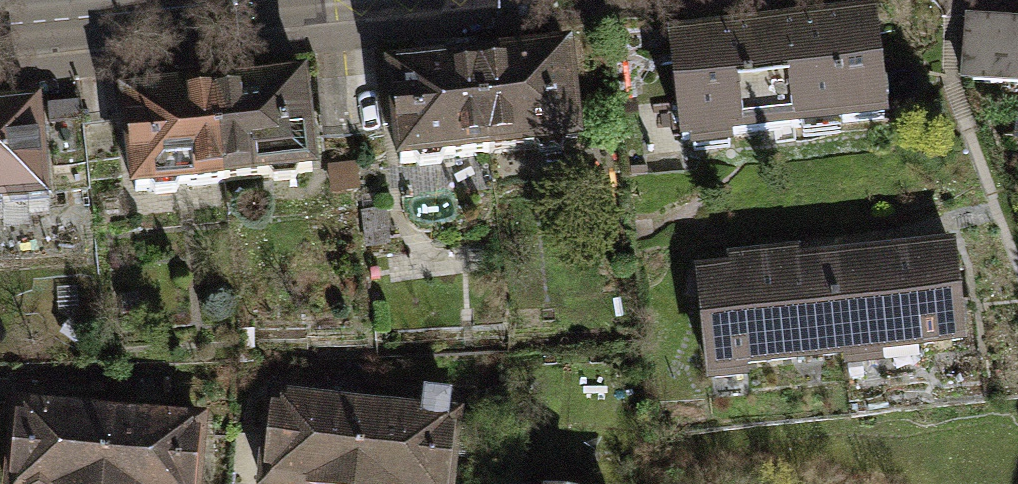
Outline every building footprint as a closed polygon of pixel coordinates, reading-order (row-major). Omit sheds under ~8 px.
[(743,32),(670,39),(680,136),(880,115),(870,19),(772,29),(771,24),(742,27),(743,32)] [(566,47),(477,56),(487,148),(576,139),(566,47)] [(398,157),(487,148),(477,56),(389,65),(398,157)] [(297,75),(211,84),(222,182),(308,172),(297,75)] [(135,191),(222,182),(211,84),(125,94),(135,191)] [(0,107),(0,203),(41,199),(32,104),(0,107)] [(951,251),(831,263),(840,350),(960,338),(951,251)] [(707,364),(840,350),(831,263),(794,267),(793,254),(728,261),(730,275),(698,278),(707,364)] [(363,405),(352,483),(443,483),(453,416),(444,415),(447,393),(425,389),(423,397),(365,389),(363,405)] [(279,483),(352,483),(363,405),(275,393),(263,482),(279,483)] [(106,412),(21,404),(13,483),(99,483),(106,412)] [(106,412),(99,483),(193,483),(199,421),(106,412)]
